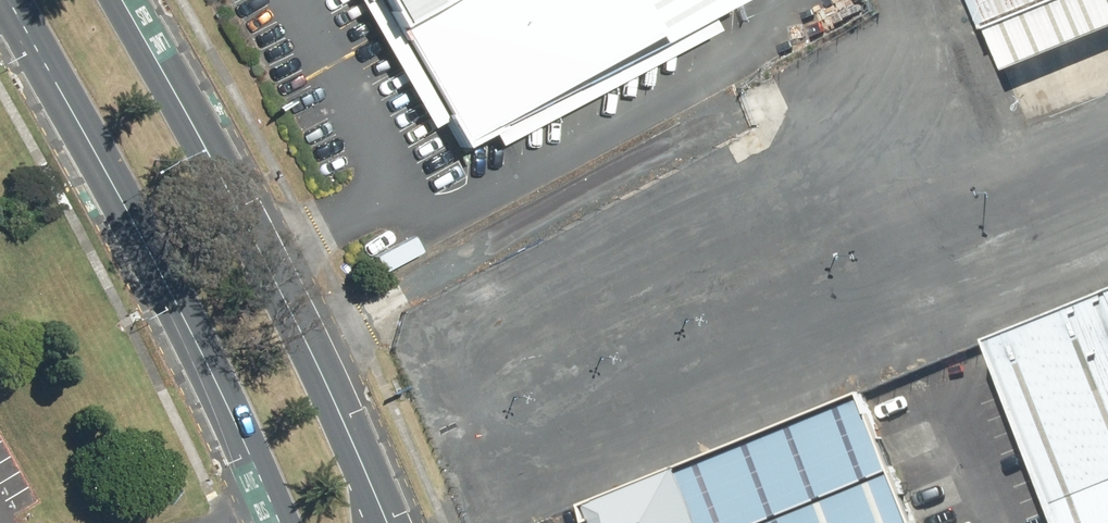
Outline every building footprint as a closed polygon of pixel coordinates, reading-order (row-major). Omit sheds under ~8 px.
[(470,145),(744,0),(386,0),(470,145)] [(990,20),(1043,0),(982,0),(990,20)] [(1063,522),(1107,522),(1107,294),(991,340),(1063,522)] [(886,468),(855,392),(583,503),(591,522),(751,522),(886,468)] [(886,468),(751,522),(909,522),(886,468)]
